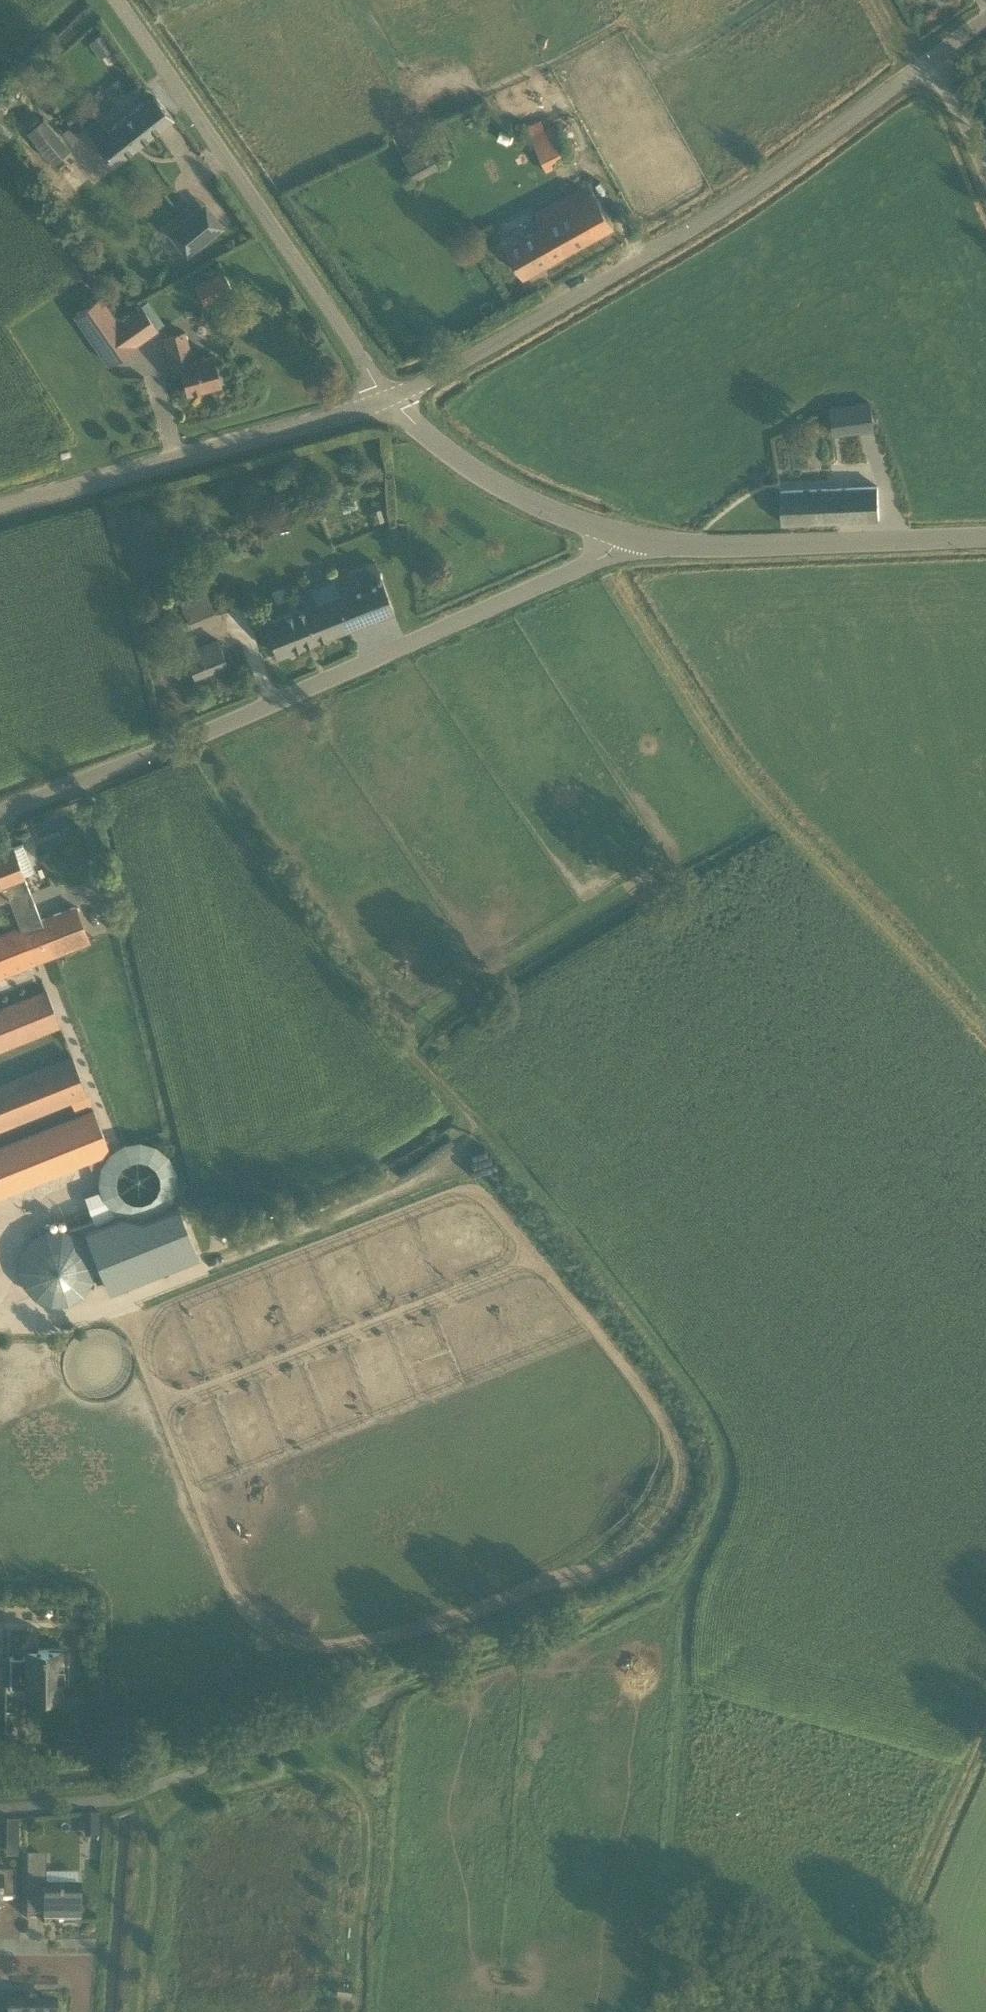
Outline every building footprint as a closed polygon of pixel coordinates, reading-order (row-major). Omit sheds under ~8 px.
[(173,118),(153,95),(94,142),(114,165),(173,118)] [(22,137),(46,167),(68,150),(45,119),(22,137)] [(571,158),(555,123),(530,134),(546,169),(571,158)] [(71,126),(61,133),(69,143),(79,136),(71,126)] [(523,277),(614,226),(597,196),(590,184),(535,214),(543,227),(507,247),(523,277)] [(164,227),(182,249),(217,220),(200,199),(164,227)] [(223,272),(205,282),(195,287),(204,305),(232,290),(223,272)] [(157,329),(145,312),(140,305),(118,320),(101,296),(74,315),(108,364),(134,345),(157,329)] [(220,383),(212,356),(193,361),(185,332),(166,337),(174,368),(181,366),(188,392),(220,383)] [(830,408),(834,434),(874,428),(871,403),(830,408)] [(878,486),(820,489),(780,491),(782,523),(879,519),(878,486)] [(264,622),(276,654),(277,656),(393,610),(376,562),(303,592),(308,605),(264,622)] [(187,618),(212,614),(208,592),(183,596),(187,618)] [(183,651),(186,658),(194,677),(227,664),(217,637),(183,651)] [(0,851),(0,901),(9,898),(21,927),(41,920),(12,846),(0,851)] [(75,907),(41,920),(54,955),(88,941),(75,907)] [(41,920),(21,927),(21,928),(0,936),(0,976),(54,955),(41,920)] [(59,1026),(46,992),(0,1010),(0,1049),(59,1026)] [(86,1093),(72,1058),(0,1087),(0,1127),(86,1093)] [(99,1126),(0,1165),(0,1211),(114,1165),(99,1126)] [(96,1226),(84,1230),(105,1284),(108,1291),(198,1255),(184,1222),(177,1205),(129,1225),(125,1215),(96,1226)] [(30,1693),(65,1694),(65,1683),(72,1683),(72,1662),(65,1662),(65,1650),(30,1650),(30,1657),(5,1657),(5,1688),(30,1688),(30,1693)] [(85,1829),(99,1829),(99,1818),(85,1818),(85,1829)] [(44,1917),(44,1923),(48,1923),(59,1923),(80,1923),(80,1889),(46,1889),(46,1857),(27,1857),(27,1917),(44,1917)] [(2,1907),(2,1900),(15,1900),(15,1874),(0,1874),(0,1909),(2,1907)] [(55,2004),(36,2004),(36,2003),(27,2003),(27,2004),(8,2004),(8,2011),(55,2011),(55,2004)]
